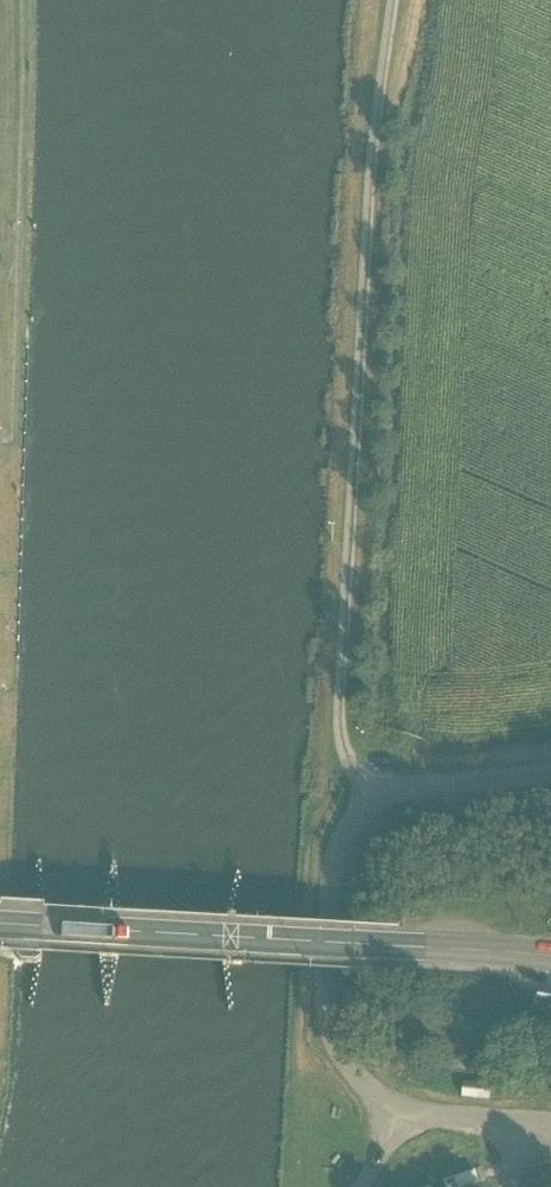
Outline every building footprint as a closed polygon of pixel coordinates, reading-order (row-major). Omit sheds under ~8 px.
[(530,1100),(550,1104),(550,1090),(533,1086),(530,1100)]
